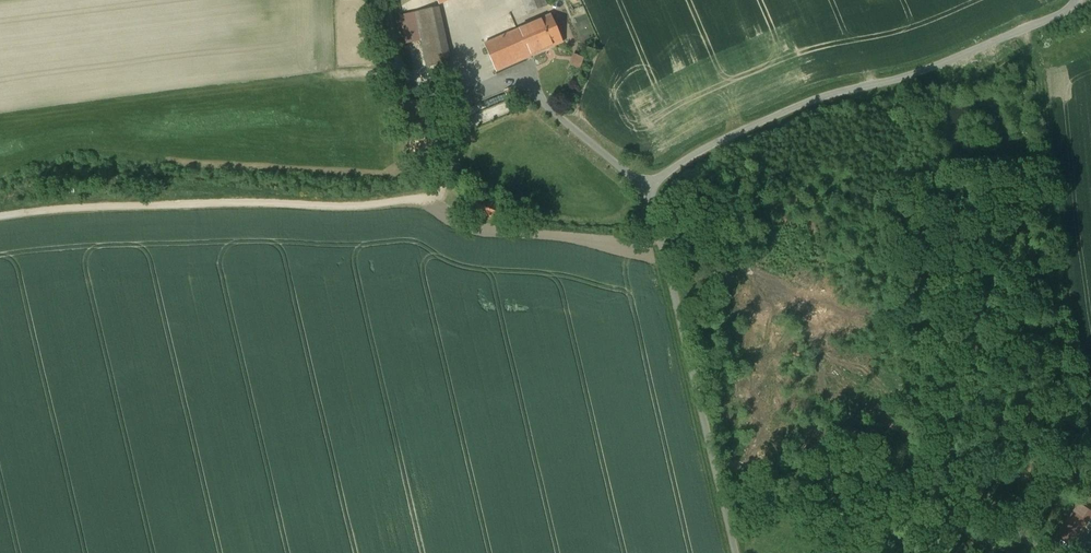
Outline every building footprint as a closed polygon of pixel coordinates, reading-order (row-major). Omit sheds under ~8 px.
[(528,12),(548,3),(547,0),(524,0),(528,12)] [(440,8),(415,14),(426,67),(451,62),(440,8)] [(551,15),(484,45),(496,72),(563,43),(551,15)] [(571,65),(582,68),(585,56),(575,53),(571,65)] [(512,89),(505,92),(508,99),(515,96),(512,89)] [(484,123),(514,110),(509,100),(479,112),(484,123)] [(458,117),(444,112),(438,128),(453,133),(458,117)] [(501,208),(478,199),(474,211),(497,220),(501,208)] [(1074,513),(1085,521),(1090,513),(1090,510),(1081,503),(1074,513)] [(1053,541),(1069,552),(1075,552),(1090,531),(1090,526),(1085,521),(1074,513),(1053,541)]
